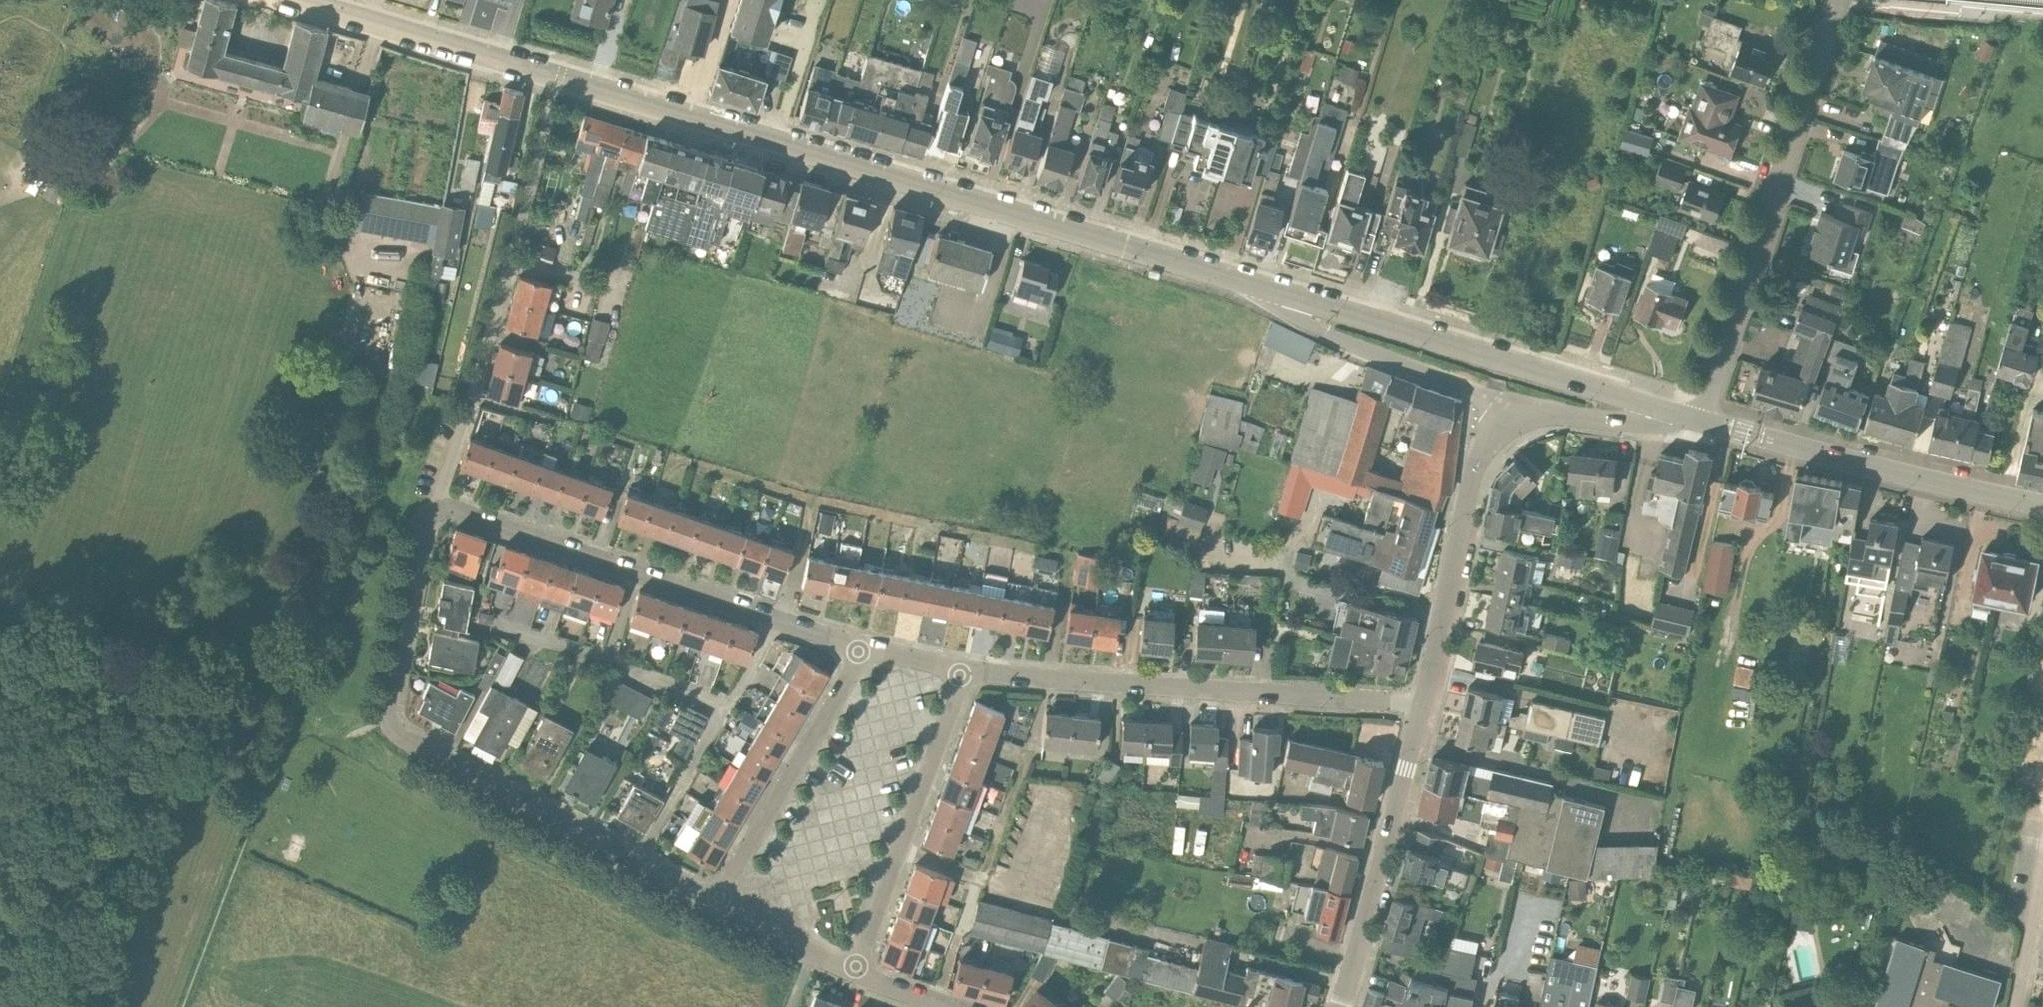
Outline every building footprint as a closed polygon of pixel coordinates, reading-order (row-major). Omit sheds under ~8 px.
[(222,0),(204,0),(186,64),(216,73),(216,74),(307,99),(302,118),(358,133),(369,93),(314,78),(327,29),(296,20),(283,66),(223,49),(236,4),(222,0)] [(603,22),(609,0),(576,0),(573,14),(603,22)] [(675,43),(703,51),(717,0),(687,0),(675,43)] [(729,28),(764,40),(778,0),(738,0),(729,28)] [(1742,26),(1713,16),(1704,43),(1729,52),(1723,66),(1766,82),(1775,56),(1766,53),(1767,50),(1737,40),(1742,26)] [(757,104),(756,104),(765,78),(729,66),(738,39),(727,34),(709,91),(712,92),(727,97),(739,101),(754,105),(754,106),(756,107),(757,104)] [(1940,61),(1900,47),(1881,41),(1876,55),(1864,87),(1873,90),(1871,95),(1888,102),(1921,113),(1940,61)] [(1987,63),(1997,48),(1986,41),(1976,55),(1987,63)] [(1315,53),(1303,49),(1297,70),(1309,73),(1315,53)] [(785,80),(792,57),(776,51),(768,75),(785,80)] [(894,83),(874,141),(898,147),(915,102),(921,86),(926,71),(923,70),(926,59),(908,54),(904,66),(901,65),(894,83)] [(874,141),(894,83),(901,65),(869,55),(860,84),(862,85),(861,87),(854,103),(844,132),(855,135),(874,141)] [(979,114),(969,146),(980,149),(978,153),(992,157),(993,153),(995,154),(1016,86),(1015,84),(1013,81),(1009,79),(1012,71),(987,63),(981,85),(985,86),(977,113),(979,114)] [(915,102),(898,147),(921,154),(932,116),(923,113),(935,74),(926,71),(921,86),(915,102)] [(835,79),(834,78),(813,72),(799,118),(820,125),(830,95),(835,79)] [(844,132),(854,103),(861,87),(862,85),(860,84),(849,81),(850,78),(836,73),(834,78),(835,79),(830,95),(820,125),(844,132)] [(932,133),(927,150),(942,154),(943,153),(940,153),(943,142),(956,146),(955,148),(956,148),(968,112),(955,108),(965,78),(951,73),(936,121),(939,122),(935,134),(932,133)] [(1030,169),(1041,133),(1030,130),(1041,96),(1046,98),(1052,80),(1031,73),(1003,160),(1013,163),(1015,164),(1014,165),(1015,165),(1016,169),(1023,172),(1027,169),(1027,168),(1030,169)] [(1044,180),(1062,185),(1073,149),(1069,147),(1086,93),(1081,92),(1085,78),(1069,73),(1036,176),(1045,179),(1044,180)] [(1690,105),(1679,135),(1731,154),(1741,125),(1728,121),(1736,96),(1700,83),(1692,106),(1690,105)] [(518,115),(523,92),(504,87),(500,104),(484,100),(481,115),(494,118),(498,119),(500,111),(518,115)] [(1171,142),(1181,113),(1187,94),(1169,88),(1162,110),(1166,111),(1158,138),(1171,142)] [(1204,168),(1203,173),(1217,177),(1219,172),(1220,173),(1235,131),(1232,130),(1239,109),(1213,101),(1207,121),(1181,113),(1171,142),(1198,150),(1193,164),(1202,167),(1204,168)] [(1328,186),(1324,185),(1341,130),(1347,110),(1324,102),(1317,121),(1313,134),(1314,134),(1299,180),(1287,218),(1314,227),(1328,186)] [(1890,143),(1903,146),(1919,118),(1921,113),(1888,102),(1882,118),(1897,123),(1890,143)] [(1078,185),(1079,185),(1085,188),(1086,187),(1088,188),(1089,191),(1094,193),(1097,190),(1100,192),(1120,133),(1108,129),(1115,107),(1105,103),(1078,185)] [(1645,111),(1638,108),(1634,119),(1641,122),(1645,111)] [(518,115),(500,111),(498,119),(494,118),(495,119),(484,168),(486,168),(477,203),(479,203),(475,224),(492,228),(495,207),(487,205),(493,182),(500,183),(502,171),(505,172),(518,115)] [(616,158),(625,128),(585,115),(574,149),(591,154),(581,195),(575,217),(586,221),(591,205),(593,205),(599,183),(604,165),(605,155),(616,158)] [(1474,128),(1461,124),(1452,152),(1465,157),(1474,128)] [(635,185),(649,135),(625,128),(616,158),(605,155),(604,165),(599,183),(593,205),(606,209),(617,168),(626,170),(619,191),(630,195),(632,185),(635,185)] [(1286,176),(1299,180),(1314,134),(1313,134),(1301,130),(1286,176)] [(1253,172),(1265,176),(1268,168),(1276,145),(1235,131),(1220,173),(1238,178),(1250,181),(1253,172)] [(1626,132),(1622,145),(1649,155),(1654,142),(1626,132)] [(675,143),(672,142),(649,135),(635,185),(632,185),(630,195),(642,198),(643,197),(653,200),(645,227),(651,229),(675,143)] [(1140,200),(1154,151),(1138,146),(1140,138),(1130,135),(1112,191),(1124,195),(1125,201),(1132,203),(1137,199),(1140,200)] [(1903,146),(1890,143),(1881,139),(1875,156),(1862,152),(1861,155),(1844,150),(1836,177),(1885,193),(1903,146)] [(711,154),(710,153),(675,143),(651,229),(683,239),(686,240),(701,190),(711,154)] [(735,161),(711,154),(701,190),(686,240),(683,239),(681,247),(705,254),(709,240),(711,240),(722,201),(723,197),(735,161)] [(1436,202),(1405,192),(1415,158),(1404,155),(1385,216),(1396,219),(1392,231),(1397,232),(1394,240),(1407,244),(1407,246),(1407,247),(1408,248),(1408,249),(1409,250),(1410,251),(1411,252),(1412,252),(1413,252),(1414,252),(1415,252),(1416,251),(1417,251),(1418,250),(1418,249),(1419,248),(1422,249),(1436,202)] [(1725,195),(1685,180),(1689,167),(1663,158),(1654,182),(1685,192),(1680,206),(1716,219),(1725,195)] [(766,171),(735,161),(723,197),(722,201),(711,240),(718,242),(727,213),(749,219),(751,215),(752,216),(766,171)] [(36,191),(53,203),(69,180),(41,162),(34,173),(44,180),(36,191)] [(1247,235),(1253,237),(1257,238),(1258,241),(1262,243),(1265,241),(1269,242),(1279,207),(1268,204),(1279,171),(1268,168),(1265,176),(1247,235)] [(1354,244),(1368,249),(1378,214),(1369,211),(1370,208),(1355,203),(1364,175),(1348,169),(1327,234),(1338,237),(1337,239),(1340,240),(1342,245),(1350,247),(1354,244)] [(766,171),(752,216),(772,222),(775,212),(779,211),(788,179),(786,178),(787,177),(780,175),(780,176),(779,176),(779,175),(775,174),(774,172),(768,170),(766,172),(766,171)] [(1591,191),(1602,186),(1599,177),(1587,181),(1591,191)] [(783,247),(799,251),(804,231),(817,235),(830,188),(801,180),(783,247)] [(1466,251),(1485,257),(1488,250),(1497,253),(1503,237),(1497,235),(1502,219),(1496,217),(1499,209),(1481,203),(1485,191),(1466,184),(1458,210),(1451,208),(1444,229),(1451,231),(1448,242),(1467,248),(1466,251)] [(842,274),(852,241),(862,244),(874,201),(845,193),(823,269),(842,274)] [(359,226),(415,236),(420,203),(365,194),(359,226)] [(1865,236),(1873,212),(1845,203),(1840,218),(1822,212),(1815,235),(1822,237),(1816,255),(1854,267),(1859,252),(1853,250),(1858,234),(1865,236)] [(445,205),(442,205),(434,252),(432,252),(429,275),(439,277),(443,254),(454,256),(463,209),(445,205)] [(894,207),(876,268),(906,276),(923,215),(894,207)] [(1927,223),(1908,211),(1902,226),(1922,234),(1927,223)] [(1670,259),(1678,236),(1682,237),(1687,223),(1661,214),(1648,251),(1670,259)] [(588,223),(580,247),(587,250),(595,225),(588,223)] [(947,237),(938,234),(927,270),(945,275),(956,239),(957,240),(959,232),(951,230),(950,233),(949,233),(947,237)] [(956,239),(945,275),(963,280),(974,245),(957,240),(956,239)] [(981,286),(992,250),(974,245),(963,280),(981,286)] [(544,246),(541,257),(553,261),(556,250),(544,246)] [(1048,267),(1023,260),(1015,286),(1029,290),(1028,293),(1050,300),(1058,274),(1047,271),(1048,267)] [(1617,307),(1620,308),(1634,268),(1617,262),(1615,268),(1597,262),(1591,280),(1597,281),(1592,297),(1606,302),(1605,305),(1617,309),(1617,307)] [(513,301),(556,312),(563,286),(519,275),(519,276),(520,277),(513,301)] [(443,300),(445,283),(433,281),(431,298),(443,300)] [(1835,285),(1832,294),(1844,298),(1848,290),(1835,285)] [(1662,321),(1677,326),(1678,330),(1679,330),(1677,326),(1687,300),(1648,286),(1638,314),(1662,323),(1662,321)] [(506,323),(506,324),(549,336),(556,312),(513,301),(506,323)] [(1794,330),(1805,334),(1814,337),(1814,334),(1832,340),(1833,336),(1843,309),(1834,305),(1831,313),(1804,303),(1794,330)] [(2028,379),(2030,380),(2041,346),(2022,341),(2031,311),(2013,305),(2009,321),(1995,369),(2017,376),(2015,382),(2026,386),(2028,379)] [(1853,312),(1843,309),(1838,324),(1847,327),(1853,312)] [(1972,327),(1951,321),(1945,342),(1939,361),(1929,390),(1952,397),(1961,366),(1972,327)] [(986,347),(1018,357),(1025,336),(992,326),(986,347)] [(1814,337),(1805,334),(1791,371),(1799,377),(1809,380),(1807,392),(1812,394),(1825,358),(1832,340),(1814,334),(1814,337)] [(1858,425),(1861,425),(1875,388),(1867,385),(1865,391),(1852,386),(1863,359),(1858,357),(1862,347),(1833,336),(1832,340),(1825,358),(1836,361),(1815,411),(1858,426),(1858,425)] [(1298,346),(1310,352),(1314,343),(1302,337),(1298,346)] [(604,343),(589,339),(584,358),(600,362),(604,343)] [(494,368),(524,376),(531,352),(500,343),(500,345),(494,368)] [(1890,434),(1915,441),(1925,407),(1912,404),(1923,362),(1912,358),(1906,378),(1899,398),(1890,434)] [(1436,505),(1441,490),(1444,491),(1450,488),(1461,400),(1367,366),(1357,402),(1334,475),(1359,482),(1374,486),(1436,505)] [(1800,413),(1807,392),(1809,380),(1799,377),(1763,366),(1753,399),(1771,404),(1770,407),(1782,410),(1783,408),(1800,413)] [(517,401),(524,376),(494,368),(487,391),(486,392),(517,401)] [(1869,428),(1890,434),(1899,398),(1906,378),(1895,375),(1889,398),(1878,395),(1869,428)] [(1504,389),(1506,381),(1491,377),(1488,384),(1504,389)] [(1963,418),(1954,450),(1990,459),(1992,436),(1975,431),(1977,420),(1970,419),(1973,407),(1976,408),(1980,391),(1983,381),(1972,378),(1970,388),(1963,418)] [(1334,475),(1357,402),(1311,388),(1290,463),(1291,463),(1334,475)] [(1244,402),(1210,394),(1198,440),(1226,446),(1238,449),(1255,455),(1265,428),(1241,419),(1244,402)] [(1931,445),(1954,450),(1963,418),(1949,414),(1950,408),(1941,406),(1931,445)] [(2033,409),(2025,445),(2018,477),(2042,482),(2042,411),(2033,409)] [(462,467),(485,475),(495,447),(470,438),(460,467),(461,467),(462,467)] [(1201,443),(1190,479),(1210,484),(1215,467),(1221,468),(1226,451),(1201,443)] [(518,455),(495,447),(485,475),(508,483),(518,455)] [(1711,454),(1691,449),(1690,449),(1687,460),(1661,454),(1659,470),(1656,473),(1649,507),(1665,511),(1664,517),(1670,521),(1677,522),(1667,566),(1687,570),(1711,454)] [(1613,490),(1616,459),(1574,454),(1571,476),(1581,477),(1580,491),(1598,493),(1598,489),(1613,490)] [(518,455),(508,483),(531,491),(541,463),(518,455)] [(1490,500),(1521,507),(1523,494),(1524,494),(1538,479),(1516,457),(1497,476),(1494,482),(1490,500)] [(541,463),(531,491),(555,499),(564,471),(541,463)] [(578,508),(587,479),(564,471),(555,499),(578,508)] [(1836,528),(1846,482),(1797,473),(1788,532),(1834,540),(1836,528)] [(1355,492),(1359,482),(1334,475),(1329,491),(1353,499),(1355,492)] [(1739,485),(1725,482),(1721,501),(1770,512),(1775,493),(1761,490),(1762,486),(1756,485),(1753,480),(1746,478),(1742,482),(1740,481),(1739,485)] [(601,516),(602,516),(612,488),(587,479),(578,508),(601,516)] [(1374,486),(1359,482),(1355,492),(1371,497),(1374,486)] [(1854,537),(1862,488),(1863,488),(1863,486),(1846,482),(1836,528),(1835,533),(1854,537)] [(1371,497),(1362,525),(1331,516),(1321,513),(1312,543),(1382,565),(1378,580),(1409,589),(1436,505),(1374,486),(1371,497)] [(622,523),(645,531),(655,503),(627,493),(617,521),(618,522),(619,521),(622,523)] [(1201,530),(1208,508),(1184,501),(1183,502),(1167,497),(1161,515),(1169,517),(1164,536),(1195,546),(1201,530)] [(1485,527),(1517,534),(1516,540),(1542,546),(1546,530),(1553,532),(1557,515),(1520,508),(1521,507),(1490,500),(1485,527)] [(655,503),(645,531),(668,539),(678,511),(655,503)] [(678,511),(668,539),(691,547),(701,519),(678,511)] [(835,515),(822,513),(818,530),(831,532),(835,515)] [(701,519),(691,547),(714,555),(724,527),(701,519)] [(1892,563),(1894,524),(1868,519),(1863,544),(1853,544),(1848,570),(1874,575),(1878,560),(1892,563)] [(1602,524),(1599,555),(1617,557),(1621,526),(1602,524)] [(746,535),(724,527),(714,555),(737,563),(746,535)] [(484,538),(475,535),(456,529),(456,530),(452,541),(450,546),(454,547),(449,562),(477,571),(482,558),(478,556),(484,538)] [(746,535),(737,563),(759,571),(768,542),(746,535)] [(1942,541),(1923,537),(1915,583),(1930,587),(1932,579),(1948,582),(1955,543),(1951,543),(1952,540),(1942,538),(1942,541)] [(782,579),(783,580),(793,551),(768,542),(759,571),(782,579)] [(828,591),(850,596),(857,565),(858,565),(861,547),(838,542),(834,560),(835,560),(828,591)] [(1712,542),(1704,590),(1727,594),(1735,545),(1712,542)] [(857,565),(850,596),(876,601),(887,553),(886,552),(887,547),(871,544),(867,567),(858,565),(857,565)] [(488,585),(515,594),(529,553),(506,546),(507,545),(505,545),(498,567),(494,565),(488,585)] [(1505,549),(1500,573),(1533,581),(1541,583),(1546,562),(1538,560),(1539,556),(1505,549)] [(2001,599),(2011,552),(2007,551),(2004,553),(2003,554),(1985,550),(1972,604),(1989,607),(1991,597),(2001,599)] [(1560,562),(1583,567),(1585,555),(1562,551),(1560,562)] [(2016,553),(2011,552),(2001,599),(2027,605),(2037,560),(2018,557),(2018,556),(2016,553)] [(529,553),(515,594),(540,603),(554,562),(529,553)] [(897,554),(887,553),(876,601),(900,606),(906,576),(894,573),(897,554)] [(1076,571),(1100,575),(1103,557),(1079,553),(1076,571)] [(1294,568),(1305,571),(1309,556),(1298,553),(1294,568)] [(803,586),(828,591),(835,560),(834,560),(810,555),(802,586),(803,586)] [(1057,560),(1038,556),(1035,571),(1054,575),(1057,560)] [(577,570),(554,562),(540,603),(563,611),(577,570)] [(577,570),(563,611),(587,619),(590,608),(590,609),(601,578),(577,570)] [(1201,600),(1205,572),(1192,570),(1188,598),(1201,600)] [(1500,573),(1494,597),(1521,603),(1524,590),(1530,591),(1533,581),(1500,573)] [(1238,583),(1277,586),(1277,577),(1238,574),(1238,583)] [(906,576),(900,606),(924,611),(931,581),(906,576)] [(601,578),(590,609),(603,613),(600,621),(610,625),(613,616),(624,585),(623,585),(601,578)] [(986,587),(1006,588),(1006,580),(986,579),(986,587)] [(447,611),(444,626),(459,629),(461,620),(466,621),(473,587),(444,581),(441,597),(439,597),(438,602),(440,602),(438,609),(447,611)] [(931,581),(924,611),(948,616),(955,586),(931,581)] [(955,586),(948,616),(972,621),(979,592),(955,586)] [(640,590),(639,590),(630,622),(652,630),(663,599),(640,591),(640,590)] [(1909,593),(1894,590),(1887,622),(1902,626),(1909,593)] [(972,621),(996,625),(1002,597),(979,592),(972,621)] [(1002,597),(996,625),(1021,630),(1027,602),(1002,597)] [(1528,605),(1521,603),(1494,597),(1488,622),(1526,631),(1530,616),(1526,615),(1528,605)] [(663,599),(652,630),(676,638),(687,607),(663,599)] [(1695,610),(1657,601),(1651,627),(1689,636),(1695,610)] [(1046,636),(1047,636),(1053,608),(1027,602),(1021,630),(1046,636)] [(1363,638),(1409,650),(1416,618),(1378,609),(1378,610),(1353,604),(1349,617),(1343,615),(1339,632),(1332,630),(1332,631),(1336,632),(1363,638)] [(687,607),(676,638),(700,647),(710,615),(687,607)] [(1070,607),(1065,640),(1066,640),(1090,643),(1094,611),(1070,607)] [(1222,657),(1225,609),(1197,607),(1197,620),(1195,655),(1222,657)] [(1222,657),(1250,659),(1252,610),(1225,609),(1222,657)] [(480,621),(492,623),(494,613),(481,611),(480,621)] [(1115,647),(1120,615),(1094,611),(1090,643),(1114,647),(1115,647)] [(700,647),(723,655),(734,623),(710,615),(700,647)] [(1143,615),(1139,650),(1170,653),(1174,618),(1143,615)] [(734,623),(723,655),(747,663),(758,630),(757,630),(734,623)] [(429,662),(473,670),(479,640),(434,632),(429,662)] [(1403,675),(1409,650),(1363,638),(1336,632),(1327,668),(1342,672),(1347,650),(1359,653),(1355,670),(1372,674),(1373,668),(1403,675)] [(1544,645),(1568,651),(1571,639),(1547,634),(1544,645)] [(1480,641),(1475,664),(1504,671),(1507,662),(1521,666),(1524,651),(1480,641)] [(496,674),(505,656),(496,650),(484,672),(496,674)] [(789,681),(814,696),(827,674),(828,674),(828,673),(794,654),(780,676),(789,681)] [(1737,666),(1734,685),(1751,687),(1754,669),(1737,666)] [(648,696),(613,678),(602,699),(638,717),(648,696)] [(458,695),(430,681),(423,697),(425,697),(418,712),(441,723),(440,724),(455,732),(474,695),(462,688),(458,695)] [(776,702),(801,718),(814,696),(789,681),(776,702)] [(1469,686),(1463,714),(1508,724),(1525,728),(1529,713),(1521,712),(1521,715),(1508,717),(1500,716),(1504,699),(1505,695),(1469,686)] [(489,714),(474,742),(499,755),(526,706),(490,687),(479,708),(489,714)] [(2042,719),(2042,701),(2038,700),(2034,717),(2042,719)] [(975,702),(967,724),(995,735),(1004,712),(975,701),(974,702),(975,702)] [(776,702),(763,724),(789,739),(801,718),(776,702)] [(1532,702),(1529,713),(1525,728),(1550,735),(1568,739),(1568,738),(1600,745),(1606,719),(1532,702)] [(693,744),(708,716),(695,710),(681,737),(693,744)] [(1042,744),(1070,747),(1072,714),(1047,711),(1046,711),(1042,744)] [(544,713),(517,764),(518,765),(518,764),(546,779),(547,780),(574,729),(544,713)] [(1072,714),(1070,747),(1096,750),(1100,717),(1099,717),(1098,717),(1072,714)] [(1502,750),(1508,724),(1463,714),(1457,740),(1487,747),(1491,747),(1502,750)] [(1146,759),(1148,721),(1148,720),(1148,719),(1147,719),(1147,721),(1123,719),(1120,757),(1146,759)] [(1180,764),(1181,751),(1182,731),(1171,730),(1172,722),(1148,721),(1146,759),(1168,761),(1168,763),(1180,764)] [(750,746),(776,761),(789,739),(763,724),(750,746)] [(995,735),(967,724),(958,747),(986,758),(995,735)] [(1217,725),(1191,724),(1190,752),(1212,753),(1211,765),(1225,766),(1228,739),(1216,738),(1217,725)] [(1278,729),(1253,728),(1252,740),(1240,739),(1237,774),(1269,776),(1271,750),(1277,750),(1278,729)] [(1548,743),(1550,735),(1525,728),(1523,737),(1548,743)] [(1372,804),(1382,762),(1383,761),(1289,739),(1284,763),(1313,770),(1309,789),(1331,794),(1334,783),(1345,786),(1342,796),(1372,804)] [(763,782),(768,773),(776,761),(750,746),(737,767),(763,782)] [(586,747),(572,774),(580,778),(572,794),(576,796),(576,795),(595,804),(616,763),(586,747)] [(986,758),(958,747),(950,771),(977,781),(986,758)] [(1433,757),(1426,785),(1464,793),(1488,799),(1493,780),(1470,774),(1472,767),(1433,757)] [(983,777),(1006,784),(1012,765),(989,758),(983,777)] [(1106,787),(1120,766),(1109,758),(1095,779),(1106,787)] [(750,804),(760,788),(763,782),(737,767),(724,789),(750,804)] [(1496,770),(1493,780),(1488,799),(1520,807),(1548,813),(1553,794),(1555,784),(1496,770)] [(977,781),(950,771),(941,795),(968,804),(968,805),(977,809),(986,785),(977,782),(977,781)] [(645,831),(663,801),(619,777),(608,799),(622,806),(617,816),(645,831)] [(1484,855),(1486,855),(1488,856),(1504,859),(1508,861),(1508,857),(1511,858),(1515,839),(1520,807),(1488,799),(1464,793),(1426,785),(1421,809),(1481,824),(1479,831),(1489,833),(1484,855)] [(724,789),(713,808),(711,811),(737,826),(750,804),(724,789)] [(1805,805),(1808,796),(1795,792),(1792,801),(1805,805)] [(1601,829),(1606,807),(1553,794),(1548,813),(1520,807),(1515,839),(1511,858),(1518,859),(1589,877),(1597,844),(1601,829)] [(968,804),(941,795),(932,818),(959,828),(968,805),(968,804)] [(1199,797),(1178,795),(1177,809),(1199,811),(1200,797),(1199,797)] [(1807,807),(1817,809),(1819,799),(1809,797),(1807,807)] [(1252,800),(1249,824),(1263,826),(1266,802),(1252,800)] [(699,832),(724,847),(737,826),(711,811),(713,808),(704,802),(691,824),(700,829),(699,832)] [(1312,831),(1360,842),(1367,814),(1336,807),(1301,803),(1299,817),(1315,819),(1312,831)] [(1862,806),(1853,804),(1850,817),(1859,819),(1862,806)] [(1837,819),(1848,821),(1851,810),(1839,808),(1837,819)] [(959,828),(932,818),(924,841),(923,842),(950,852),(959,828)] [(1445,837),(1418,829),(1413,847),(1410,846),(1403,870),(1444,884),(1471,891),(1476,875),(1449,866),(1452,859),(1439,855),(1445,837)] [(714,865),(724,847),(699,832),(687,851),(713,866),(714,865)] [(1589,877),(1636,876),(1655,877),(1660,843),(1597,844),(1589,877)] [(1310,887),(1347,895),(1357,856),(1326,848),(1313,884),(1311,884),(1310,887)] [(1259,877),(1285,881),(1289,859),(1263,855),(1259,877)] [(1501,871),(1504,859),(1488,856),(1485,866),(1501,871)] [(1504,859),(1501,871),(1499,879),(1513,883),(1518,859),(1511,858),(1508,857),(1508,861),(1504,859)] [(907,888),(937,899),(937,900),(945,903),(954,879),(915,864),(915,865),(915,866),(907,888)] [(1732,885),(1752,889),(1755,876),(1734,872),(1732,885)] [(1636,885),(1654,886),(1655,877),(1636,876),(1636,885)] [(1315,929),(1336,935),(1347,895),(1310,887),(1303,915),(1318,918),(1315,929)] [(898,911),(928,922),(929,922),(937,900),(937,899),(907,888),(898,911)] [(1668,908),(1676,910),(1680,891),(1673,890),(1668,908)] [(1380,946),(1382,947),(1414,957),(1426,917),(1434,920),(1437,909),(1396,896),(1380,946)] [(970,933),(1043,954),(1051,924),(1051,921),(982,899),(970,933)] [(890,934),(927,948),(936,925),(929,922),(928,922),(898,911),(890,934)] [(1092,966),(1100,937),(1051,924),(1043,954),(1092,966)] [(881,957),(880,959),(919,973),(927,948),(890,934),(881,958),(881,957)] [(1141,979),(1147,955),(1148,949),(1100,937),(1092,966),(1141,979)] [(1232,944),(1205,937),(1198,968),(1191,992),(1237,1004),(1245,975),(1225,970),(1232,944)] [(1937,949),(1897,937),(1897,938),(1898,939),(1877,1006),(1953,1006),(1951,1005),(1943,1002),(1946,994),(1987,1006),(1994,1006),(2002,979),(2001,979),(2001,980),(1945,963),(1945,962),(1944,961),(1944,964),(1933,960),(1936,950),(1937,950),(1937,949)] [(1476,998),(1466,995),(1477,955),(1448,947),(1441,971),(1453,974),(1449,987),(1448,986),(1445,1006),(1474,1006),(1476,998)] [(1054,962),(1041,955),(1030,975),(1044,982),(1054,962)] [(1141,979),(1191,992),(1198,968),(1147,955),(1141,979)] [(1598,966),(1550,956),(1540,1005),(1540,1006),(1589,1006),(1598,966)] [(953,988),(978,995),(986,965),(961,959),(953,988)] [(978,995),(1004,1002),(1011,972),(986,965),(978,995)] [(1319,985),(1247,966),(1245,975),(1237,1004),(1249,1006),(1298,1006),(1298,1005),(1296,1004),(1298,995),(1315,999),(1319,985)] [(1131,983),(1118,973),(1104,991),(1117,1001),(1131,983)] [(1651,978),(1633,973),(1627,997),(1646,1001),(1651,978)] [(1670,1003),(1676,978),(1666,975),(1660,1001),(1670,1003)] [(1448,986),(1411,976),(1409,985),(1408,985),(1402,1006),(1445,1006),(1448,986)] [(1676,978),(1670,1003),(1674,1004),(1674,1006),(1693,1006),(1696,989),(1685,987),(1687,979),(1679,977),(1679,978),(1676,978)] [(1408,985),(1391,980),(1386,994),(1369,988),(1363,1006),(1402,1006),(1408,985)] [(1060,1005),(1039,989),(1025,1006),(1058,1006),(1060,1005)] [(1540,1006),(1540,1005),(1519,1001),(1520,997),(1496,992),(1493,1006),(1540,1006)] [(841,1005),(815,996),(811,1006),(841,1006),(841,1005)]
